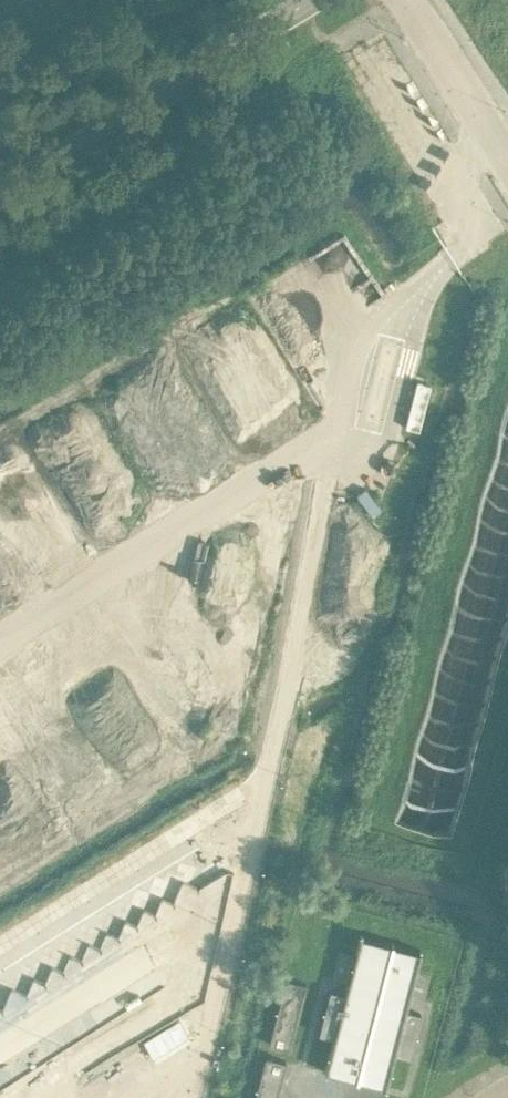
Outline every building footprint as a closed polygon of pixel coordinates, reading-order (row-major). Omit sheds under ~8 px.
[(417,381),(406,426),(419,429),(430,384),(417,381)] [(459,566),(416,727),(392,823),(453,838),(476,746),(500,653),(507,624),(507,607),(496,652),(471,745),(449,833),(447,832),(443,831),(436,830),(430,828),(426,827),(448,735),(492,575),(507,515),(507,497),(468,644),(443,737),(421,826),(416,825),(410,823),(404,821),(397,820),(420,728),(464,567),(507,406),(507,389),(459,566)] [(413,1011),(406,1009),(416,970),(421,949),(360,933),(354,957),(345,993),(338,991),(330,989),(319,1032),(332,1036),(333,1036),(325,1071),(386,1086),(395,1052),(409,1055),(420,1012),(413,1011)] [(289,1047),(306,982),(286,977),(269,1042),(289,1047)] [(136,1054),(91,1082),(98,1093),(143,1065),(136,1054)] [(286,1060),(266,1055),(255,1097),(276,1097),(286,1060)] [(124,1097),(148,1097),(159,1091),(152,1080),(124,1097)]
